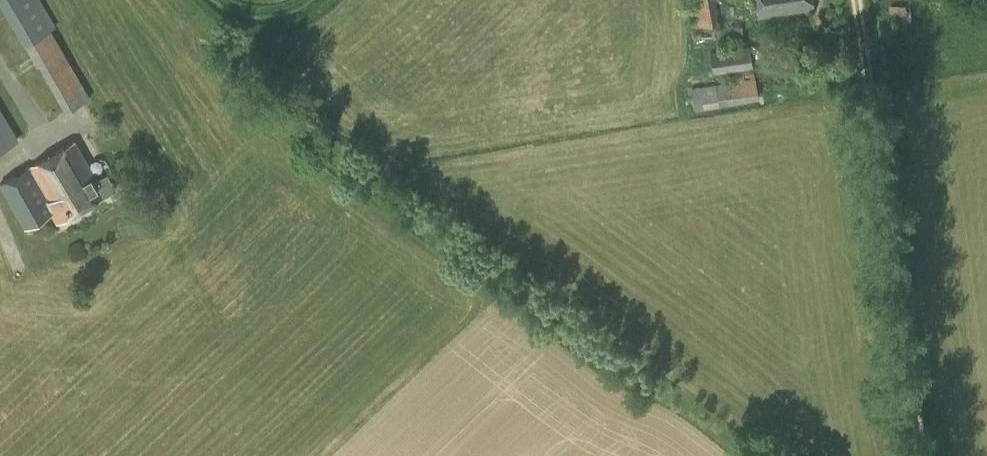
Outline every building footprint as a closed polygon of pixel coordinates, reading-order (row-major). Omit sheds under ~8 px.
[(24,45),(26,44),(66,112),(79,104),(88,119),(99,112),(50,29),(55,26),(40,0),(0,0),(0,4),(24,45)] [(719,22),(717,0),(688,0),(692,26),(719,22)] [(815,8),(814,0),(756,0),(759,16),(815,8)] [(713,72),(753,67),(750,45),(710,51),(713,72)] [(696,109),(759,98),(755,72),(720,78),(721,83),(692,88),(696,109)] [(18,140),(0,109),(0,150),(18,140)] [(97,179),(75,140),(3,181),(28,225),(49,213),(53,214),(58,221),(116,188),(108,173),(97,179)]
